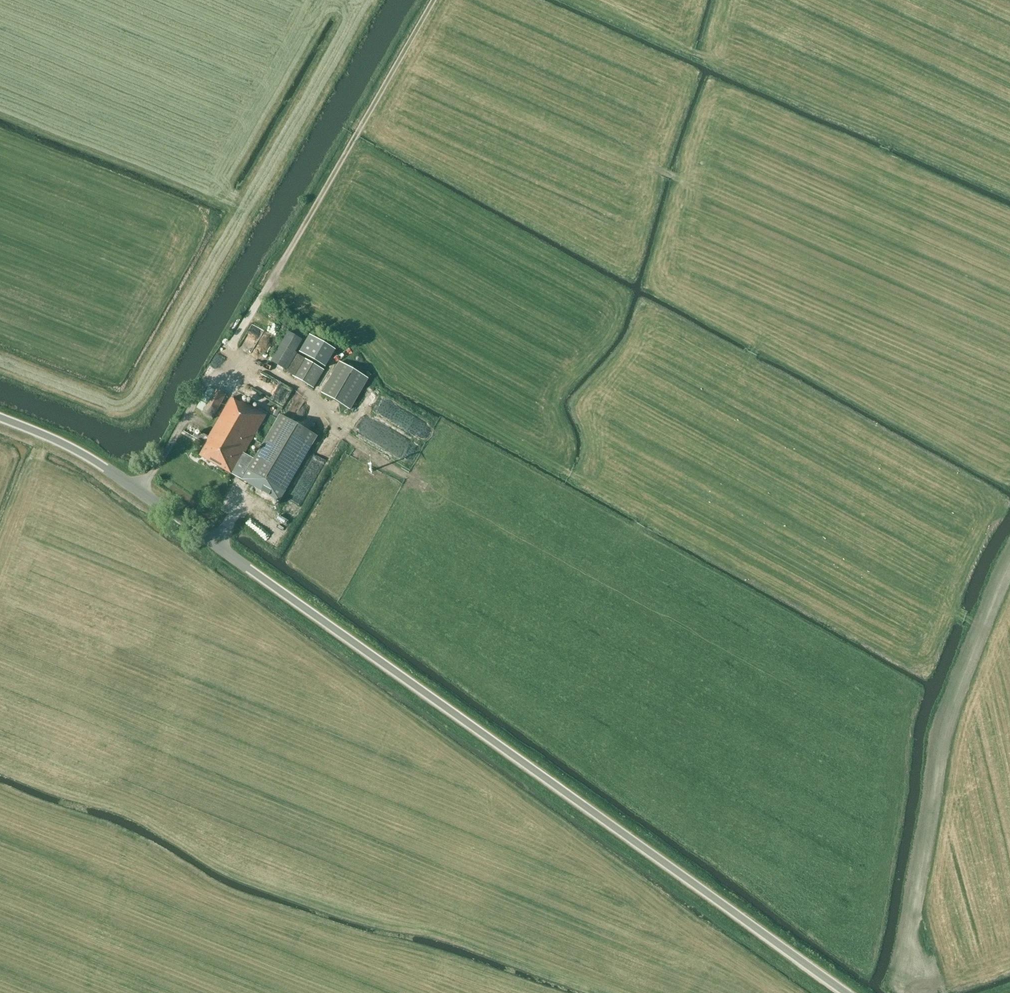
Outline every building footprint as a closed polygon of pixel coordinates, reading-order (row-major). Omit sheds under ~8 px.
[(293,376),(313,388),(324,370),(304,358),(294,353),(302,340),(287,332),(270,361),(285,370),(284,371),(293,376)] [(367,379),(340,363),(322,394),(350,410),(367,379)] [(240,403),(231,398),(205,443),(206,444),(200,456),(279,502),(317,437),(280,415),(256,456),(246,450),(267,413),(258,408),(257,410),(241,401),(240,403)]
